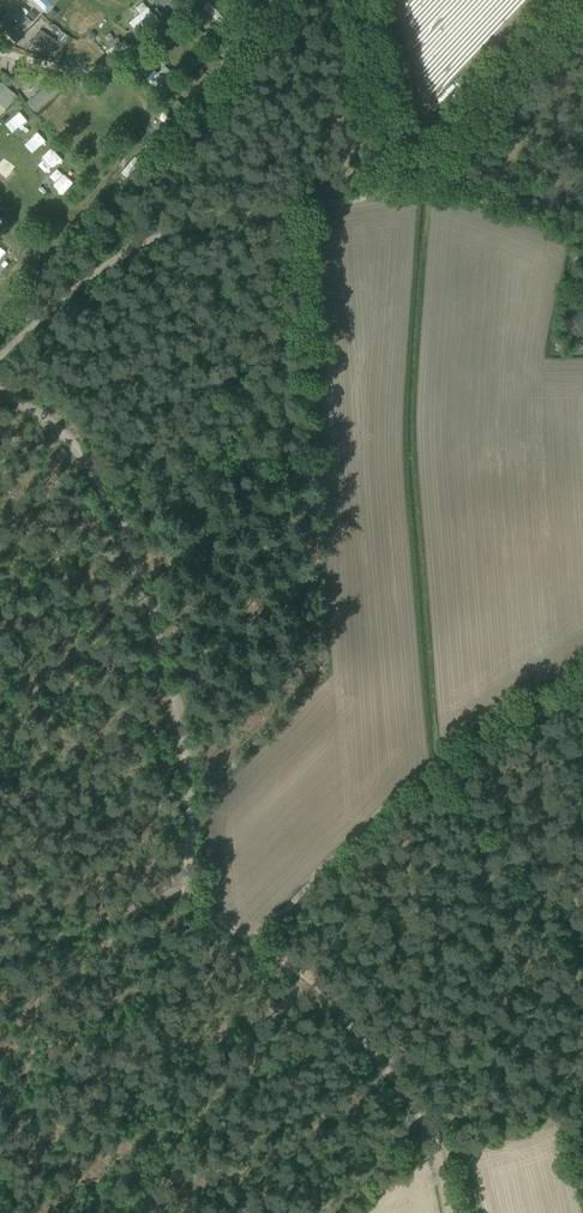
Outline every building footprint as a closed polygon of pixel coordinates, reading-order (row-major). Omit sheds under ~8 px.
[(57,0),(31,0),(45,13),(57,0)] [(142,34),(158,17),(140,1),(134,8),(139,12),(129,23),(142,34)] [(58,27),(66,20),(71,26),(68,29),(76,39),(99,19),(92,12),(87,17),(73,2),(53,20),(58,27)] [(132,6),(123,15),(128,21),(138,12),(132,6)] [(0,24),(0,26),(13,40),(33,22),(19,7),(0,24)] [(199,28),(194,33),(198,38),(203,33),(199,28)] [(56,55),(61,41),(41,34),(36,48),(56,55)] [(74,50),(91,60),(99,47),(82,37),(74,50)] [(155,51),(149,56),(156,63),(162,58),(155,51)] [(147,77),(156,87),(165,78),(157,68),(147,77)] [(15,74),(11,77),(15,84),(20,81),(15,74)] [(27,100),(37,110),(57,91),(47,80),(27,100)] [(17,96),(0,81),(0,114),(17,96)] [(125,96),(136,99),(139,89),(129,85),(125,96)] [(54,179),(62,187),(71,177),(63,169),(54,179)]
